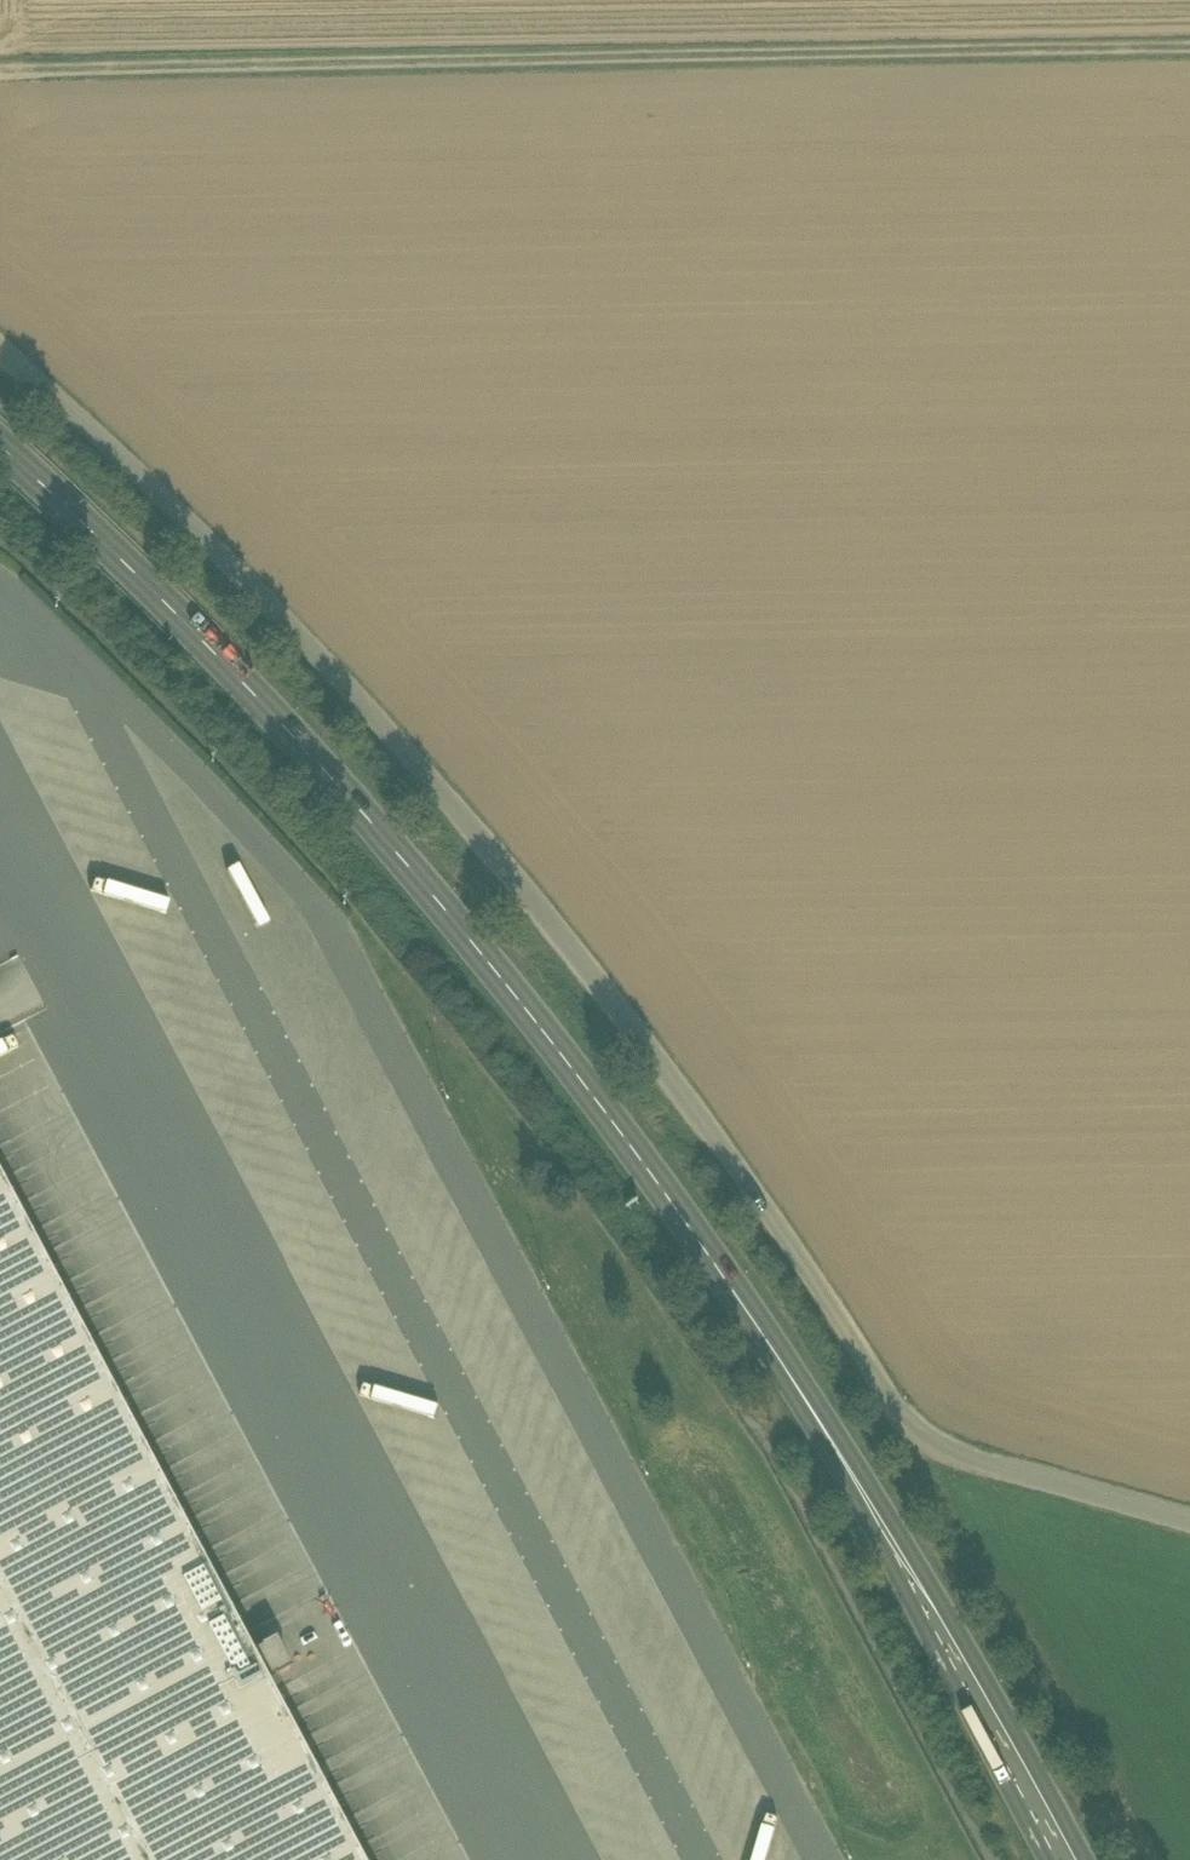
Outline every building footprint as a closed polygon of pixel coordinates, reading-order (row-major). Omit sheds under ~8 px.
[(282,1140),(283,1153),(303,1153),(303,1140),(282,1140)] [(263,1684),(249,1656),(0,1187),(0,1859),(357,1859),(263,1684)] [(284,1199),(282,1216),(334,1223),(337,1198),(303,1194),(302,1201),(284,1199)] [(275,1643),(249,1656),(263,1684),(289,1670),(275,1643)]
